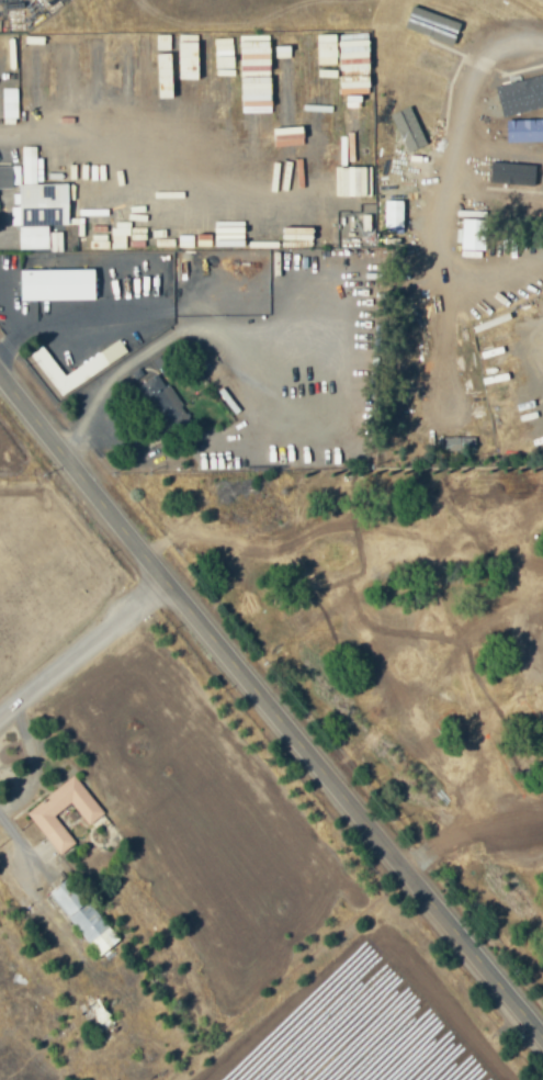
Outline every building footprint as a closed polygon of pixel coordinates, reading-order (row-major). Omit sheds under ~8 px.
[(369,77),(368,33),(338,33),(339,83),(354,83),(354,77),(369,77)] [(497,85),(504,116),(542,106),(542,74),(497,85)] [(17,117),(18,88),(3,88),(3,117),(17,117)] [(536,135),(533,156),(542,158),(542,137),(536,135)] [(69,183),(40,183),(40,158),(36,158),(36,146),(22,145),(21,194),(13,194),(13,205),(11,205),(11,225),(19,225),(19,249),(62,249),(62,231),(49,231),(49,225),(80,225),(80,234),(84,234),(84,218),(69,218),(69,183)] [(505,216),(542,219),(542,194),(512,191),(514,162),(493,160),(490,187),(508,188),(505,216)] [(21,186),(21,166),(0,166),(0,187),(21,186)] [(403,200),(384,200),(385,227),(404,227),(403,200)] [(462,249),(485,250),(486,219),(463,218),(462,249)] [(21,301),(95,299),(95,268),(20,270),(21,301)] [(59,396),(128,353),(120,340),(63,375),(44,345),(32,353),(59,396)] [(136,388),(170,430),(190,413),(155,369),(163,362),(157,356),(141,369),(148,378),(136,388)] [(444,436),(443,448),(474,449),(475,437),(444,436)] [(26,812),(60,855),(75,843),(54,816),(71,802),(89,825),(104,814),(74,775),(26,812)] [(120,940),(67,878),(48,894),(101,956),(120,940)]
